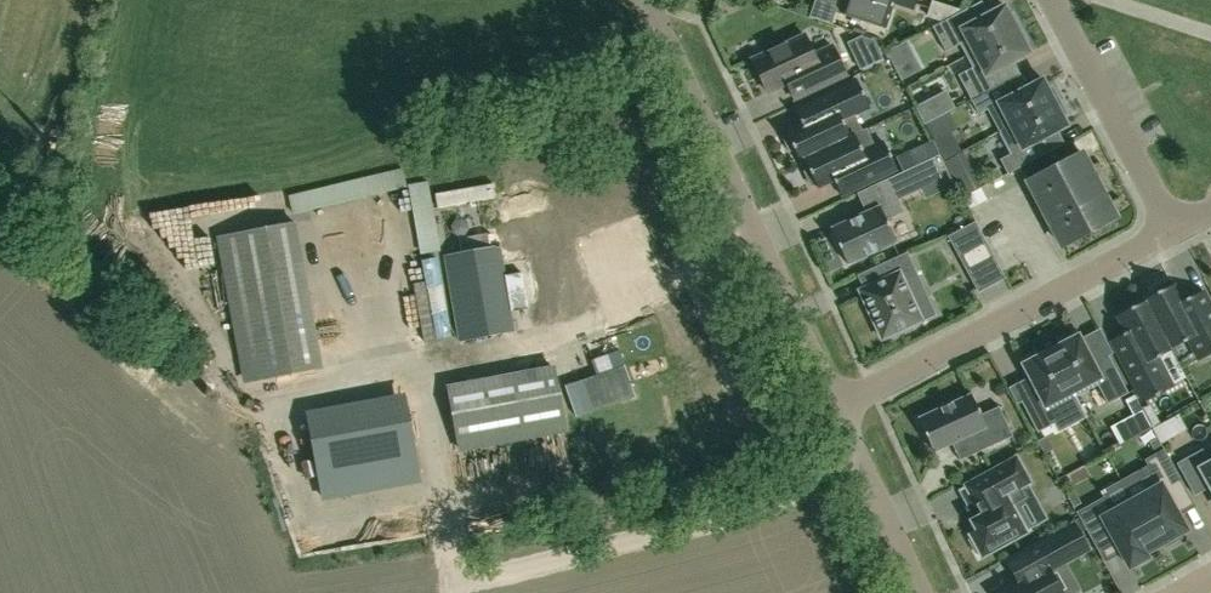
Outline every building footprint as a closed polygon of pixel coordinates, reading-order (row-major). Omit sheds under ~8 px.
[(812,17),(832,24),(840,0),(817,0),(812,17)] [(892,9),(894,2),(913,9),(916,0),(845,0),(840,13),(867,22),(873,2),(892,9)] [(969,24),(962,11),(932,26),(946,51),(960,44),(966,55),(1021,27),(1013,13),(1009,15),(1004,5),(969,24)] [(1021,27),(966,55),(972,67),(958,74),(971,99),(1000,84),(994,71),(1029,53),(1024,43),(1028,41),(1021,27)] [(794,98),(819,86),(846,74),(833,46),(814,55),(805,35),(752,60),(767,91),(787,82),(794,98)] [(1000,84),(971,99),(978,114),(987,109),(999,131),(1059,100),(1052,86),(1047,88),(1042,78),(1007,97),(1000,84)] [(850,136),(849,135),(842,119),(869,106),(857,80),(795,109),(802,124),(786,132),(787,135),(783,137),(789,151),(794,149),(800,161),(804,159),(804,158),(850,136)] [(1059,100),(999,131),(1010,153),(1000,159),(1007,173),(1045,154),(1038,141),(1067,126),(1062,116),(1066,114),(1059,100)] [(939,104),(924,109),(931,126),(945,121),(939,104)] [(854,133),(849,135),(850,136),(804,158),(804,159),(809,169),(805,171),(811,186),(816,184),(817,187),(833,179),(841,194),(896,168),(884,142),(862,152),(854,133)] [(1040,204),(1051,198),(1061,217),(1050,222),(1063,246),(1116,218),(1081,152),(1028,180),(1040,204)] [(939,155),(878,183),(887,203),(831,228),(848,263),(896,241),(886,220),(904,212),(898,199),(922,188),(920,184),(947,171),(939,155)] [(301,220),(412,192),(407,170),(295,198),(301,220)] [(414,188),(426,257),(445,253),(433,184),(414,188)] [(969,196),(975,210),(994,202),(988,189),(969,196)] [(975,221),(949,235),(979,290),(1005,276),(975,221)] [(322,366),(295,222),(222,235),(248,379),(322,366)] [(588,279),(589,288),(593,287),(595,294),(591,295),(595,319),(622,314),(620,302),(625,301),(639,298),(657,295),(651,263),(646,264),(638,222),(592,231),(593,235),(578,238),(583,262),(597,259),(600,276),(588,279)] [(498,244),(444,256),(460,340),(515,330),(498,244)] [(915,290),(920,281),(906,252),(878,266),(884,279),(860,290),(882,338),(887,336),(892,338),(904,332),(903,329),(922,320),(909,293),(915,290)] [(1177,360),(1177,359),(1171,348),(1189,339),(1199,359),(1210,353),(1210,307),(1203,291),(1182,302),(1170,280),(1154,289),(1156,293),(1144,300),(1145,301),(1146,301),(1177,360)] [(1144,401),(1164,391),(1172,386),(1157,357),(1171,350),(1176,360),(1177,360),(1146,301),(1145,301),(1118,315),(1127,333),(1112,340),(1144,401)] [(1050,349),(1075,396),(1097,385),(1107,404),(1128,393),(1107,353),(1092,361),(1076,330),(1059,339),(1061,343),(1050,349)] [(1020,359),(1029,377),(1036,391),(1020,399),(1037,432),(1055,423),(1049,410),(1075,396),(1050,349),(1039,355),(1036,350),(1020,359)] [(451,390),(464,451),(568,428),(555,367),(451,390)] [(374,436),(432,429),(426,379),(368,386),(374,436)] [(974,432),(982,450),(1013,436),(999,406),(981,414),(971,394),(919,418),(933,451),(974,432)] [(1134,421),(1144,436),(1157,428),(1147,413),(1134,421)] [(1185,417),(1158,427),(1164,443),(1191,434),(1185,417)] [(1125,498),(1153,549),(1162,544),(1164,548),(1182,538),(1180,534),(1187,530),(1166,492),(1183,483),(1164,449),(1145,460),(1152,472),(1141,478),(1148,491),(1132,500),(1130,496),(1125,498)] [(1209,462),(1202,449),(1177,463),(1195,495),(1210,487),(1210,489),(1210,461),(1209,462)] [(964,487),(980,515),(971,520),(977,531),(972,534),(973,537),(969,540),(977,553),(981,551),(983,554),(1031,528),(1019,505),(1028,500),(1020,486),(1029,481),(1016,458),(964,487)] [(1098,478),(1116,471),(1111,458),(1093,465),(1098,478)] [(1153,549),(1125,498),(1110,507),(1104,497),(1077,512),(1096,545),(1112,536),(1130,568),(1148,558),(1145,553),(1153,549)] [(1047,569),(1086,548),(1074,526),(1009,561),(1019,579),(998,590),(999,592),(1060,592),(1047,569)]
